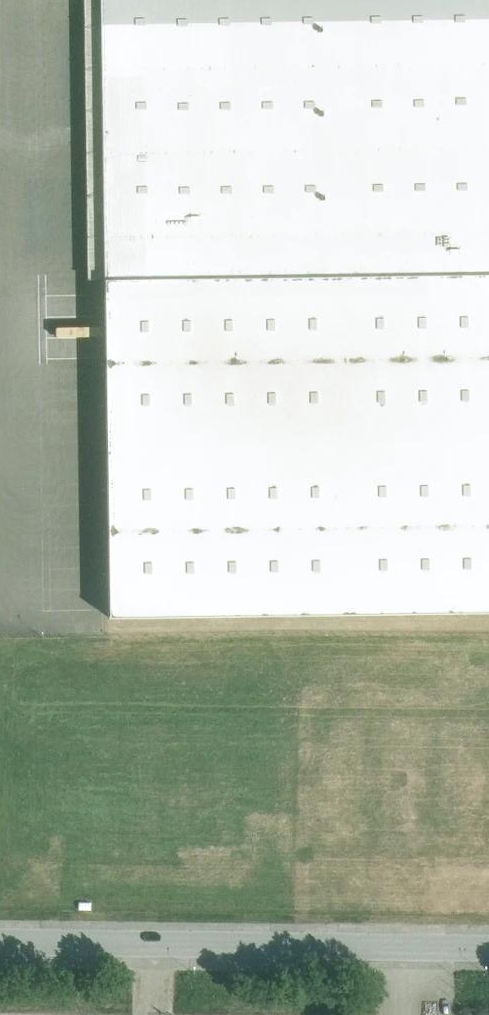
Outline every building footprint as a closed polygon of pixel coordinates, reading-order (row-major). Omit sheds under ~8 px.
[(108,618),(488,613),(488,0),(100,0),(108,618)]
